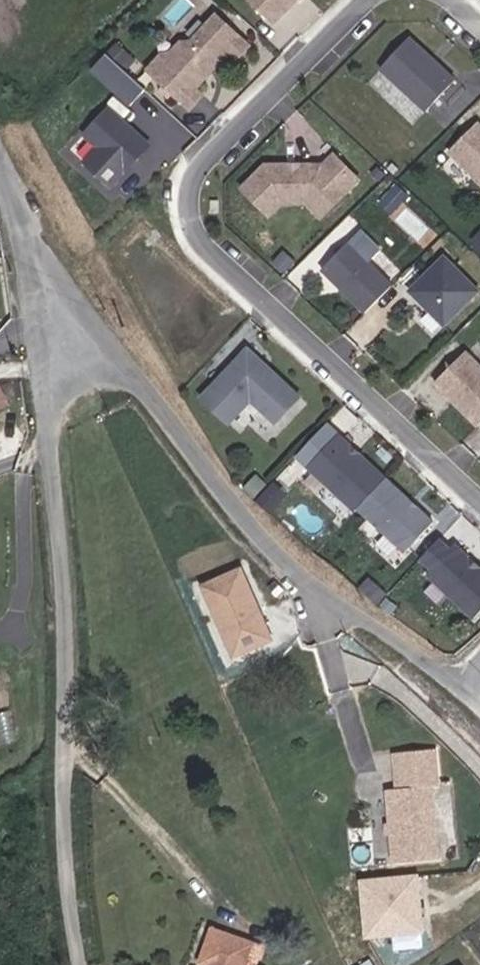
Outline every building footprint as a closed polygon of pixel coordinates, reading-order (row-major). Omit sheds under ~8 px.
[(279,23),(302,0),(256,0),(279,23)] [(154,67),(197,107),(210,93),(202,86),(217,70),(214,67),(219,61),(222,64),(235,50),(243,57),(256,43),(223,13),(198,39),(187,39),(177,50),(168,52),(154,67)] [(431,53),(413,36),(384,67),(429,109),(458,78),(440,62),(438,64),(433,59),(435,57),(431,53)] [(153,87),(115,51),(100,68),(138,103),(153,87)] [(92,159),(119,184),(135,166),(134,159),(141,151),(146,155),(157,142),(117,105),(92,131),(106,144),(92,159)] [(452,149),(479,177),(479,122),(452,149)] [(339,203),(365,177),(339,152),(329,162),(312,162),(307,163),(303,167),(295,166),(291,162),(271,162),(247,186),(274,213),(286,201),(294,200),(311,201),(320,192),(328,192),(339,203)] [(370,308),(397,281),(374,258),(386,246),(366,226),(327,265),(370,308)] [(447,253),(413,288),(447,322),(479,289),(479,286),(447,253)] [(254,345),(208,394),(235,419),(257,396),(282,419),(306,393),(283,371),(281,368),(272,368),(267,364),(270,360),(254,345)] [(479,419),(479,357),(469,346),(438,377),(448,387),(459,391),(456,395),(479,419)] [(390,472),(343,429),(311,463),(358,507),(390,472)] [(437,516),(390,472),(363,502),(410,546),(437,516)] [(424,553),(435,563),(430,568),(478,612),(479,609),(479,558),(458,538),(453,543),(443,533),(424,553)] [(243,572),(205,588),(236,658),(273,642),(243,572)] [(442,753),(402,755),(404,791),(393,792),(397,865),(441,863),(437,790),(444,789),(442,753)] [(419,874),(356,880),(362,938),(425,932),(419,874)] [(210,933),(200,964),(249,964),(246,964),(252,947),(210,933)]
